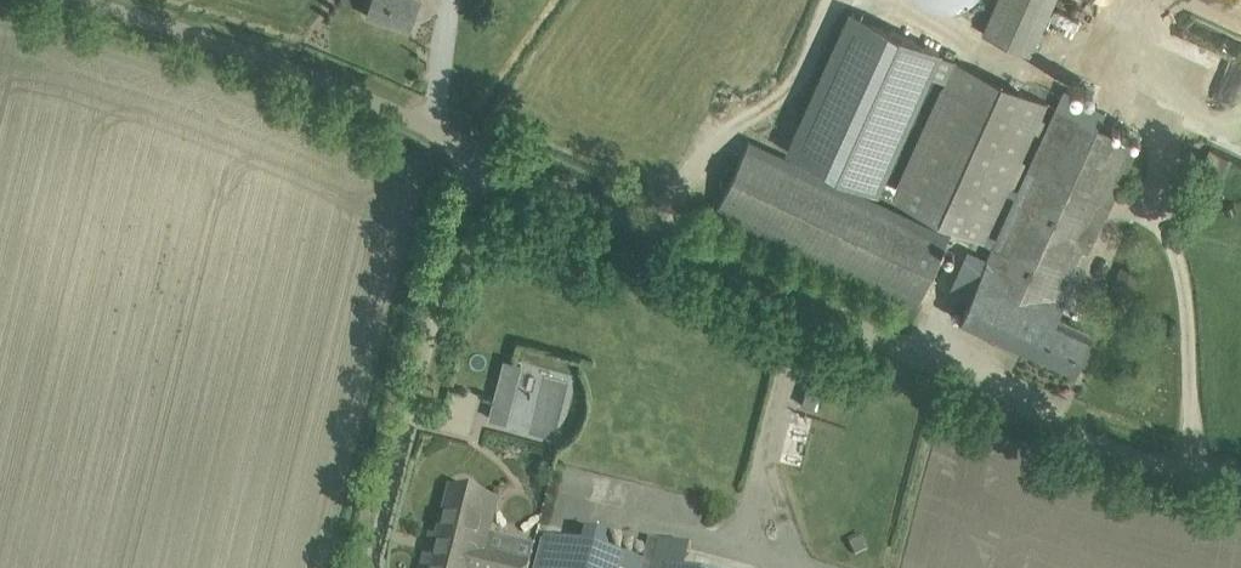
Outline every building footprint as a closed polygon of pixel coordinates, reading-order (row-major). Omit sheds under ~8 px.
[(367,14),(410,28),(419,0),(371,0),(367,14)] [(1031,55),(1055,0),(997,0),(982,34),(1031,55)] [(851,8),(787,149),(873,189),(874,188),(894,196),(899,185),(879,175),(927,71),(947,81),(957,59),(936,50),(937,49),(851,8)] [(1048,101),(957,59),(947,81),(899,185),(894,196),(893,197),(995,244),(988,258),(968,248),(950,287),(971,296),(960,318),(1026,349),(1056,284),(1070,291),(1109,207),(1139,143),(1098,124),(1059,106),(1029,170),(1020,189),(1014,186),(1009,184),(1022,157),(1034,130),(1040,117),(1048,101)] [(750,139),(738,165),(729,161),(720,178),(729,182),(717,208),(918,304),(950,235),(750,139)] [(1056,284),(1026,349),(1074,371),(1085,349),(1094,329),(1060,314),(1070,291),(1056,284)] [(504,358),(488,417),(507,422),(522,363),(504,358)] [(812,377),(823,382),(829,370),(817,365),(812,377)] [(802,403),(813,407),(820,387),(809,383),(802,403)] [(474,497),(451,491),(438,540),(431,538),(424,567),(528,567),(529,565),(485,553),(498,503),(474,497)] [(644,561),(610,553),(613,540),(585,533),(582,546),(545,536),(537,567),(642,567),(644,561)] [(690,548),(650,538),(644,561),(642,567),(685,567),(690,548)]
